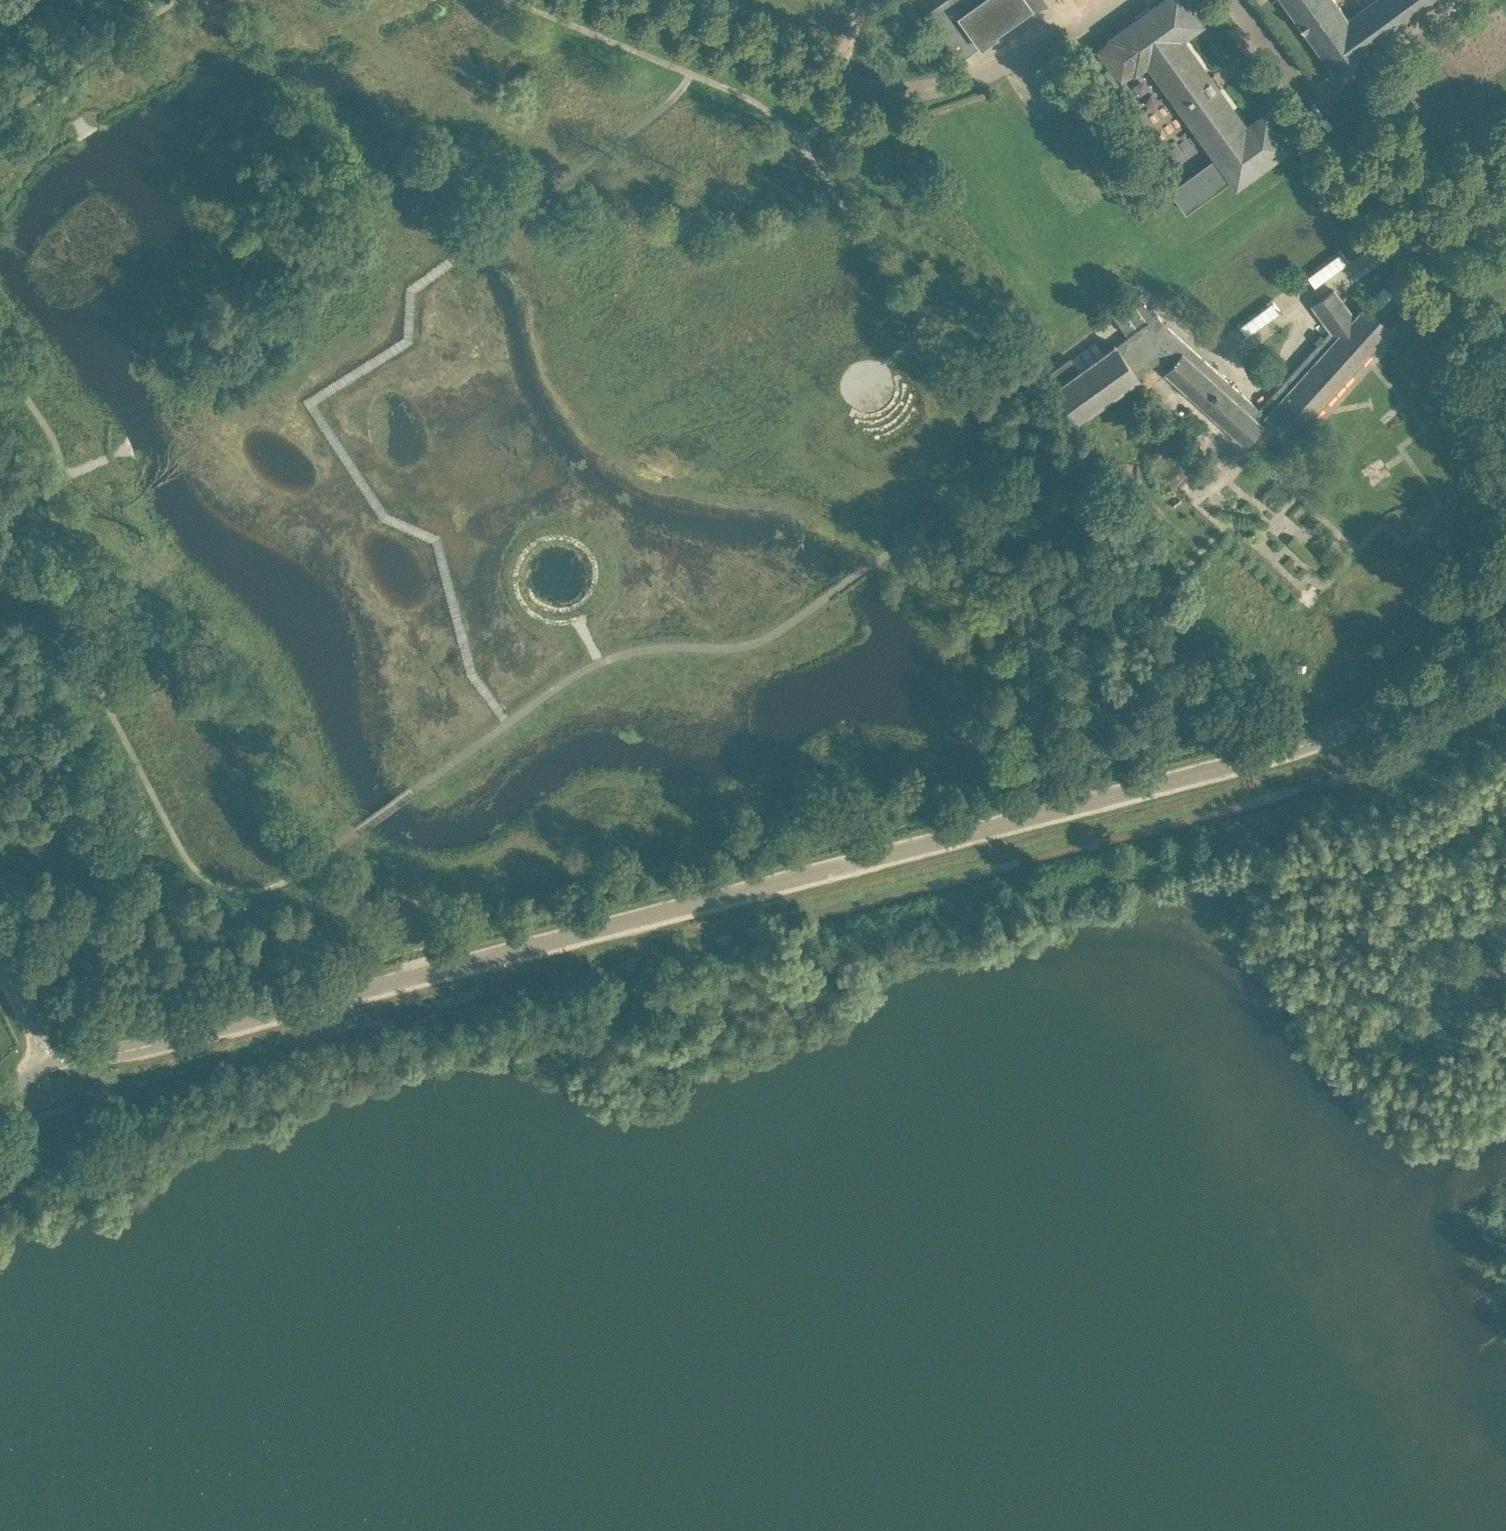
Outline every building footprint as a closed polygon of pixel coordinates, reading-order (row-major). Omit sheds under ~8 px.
[(928,14),(948,42),(960,58),(960,57),(980,42),(981,43),(996,32),(995,30),(1030,5),(1032,7),(1041,0),(949,0),(928,14)] [(1101,49),(1106,56),(1113,65),(1117,70),(1121,77),(1136,66),(1150,56),(1220,153),(1225,161),(1195,182),(1190,175),(1171,188),(1187,209),(1228,179),(1233,176),(1238,182),(1273,156),(1289,145),(1266,112),(1246,127),(1217,87),(1209,76),(1180,37),(1201,22),(1185,0),(1163,0),(1151,9),(1149,5),(1135,15),(1138,18),(1112,37),(1114,39),(1101,49)] [(1335,72),(1351,60),(1432,0),(1365,0),(1347,13),(1338,0),(1283,0),(1335,72)] [(1340,252),(1308,275),(1315,285),(1347,262),(1340,252)] [(1385,284),(1374,296),(1383,305),(1394,292),(1385,284)] [(1149,322),(1152,325),(1120,347),(1117,345),(1105,354),(1096,341),(1048,376),(1081,421),(1141,377),(1139,374),(1157,360),(1166,369),(1164,372),(1242,442),(1265,418),(1290,441),(1391,327),(1365,304),(1355,316),(1334,289),(1312,305),(1332,332),(1262,410),(1166,325),(1145,295),(1114,316),(1128,336),(1149,322)] [(1272,301),(1240,324),(1247,334),(1279,311),(1272,301)]
